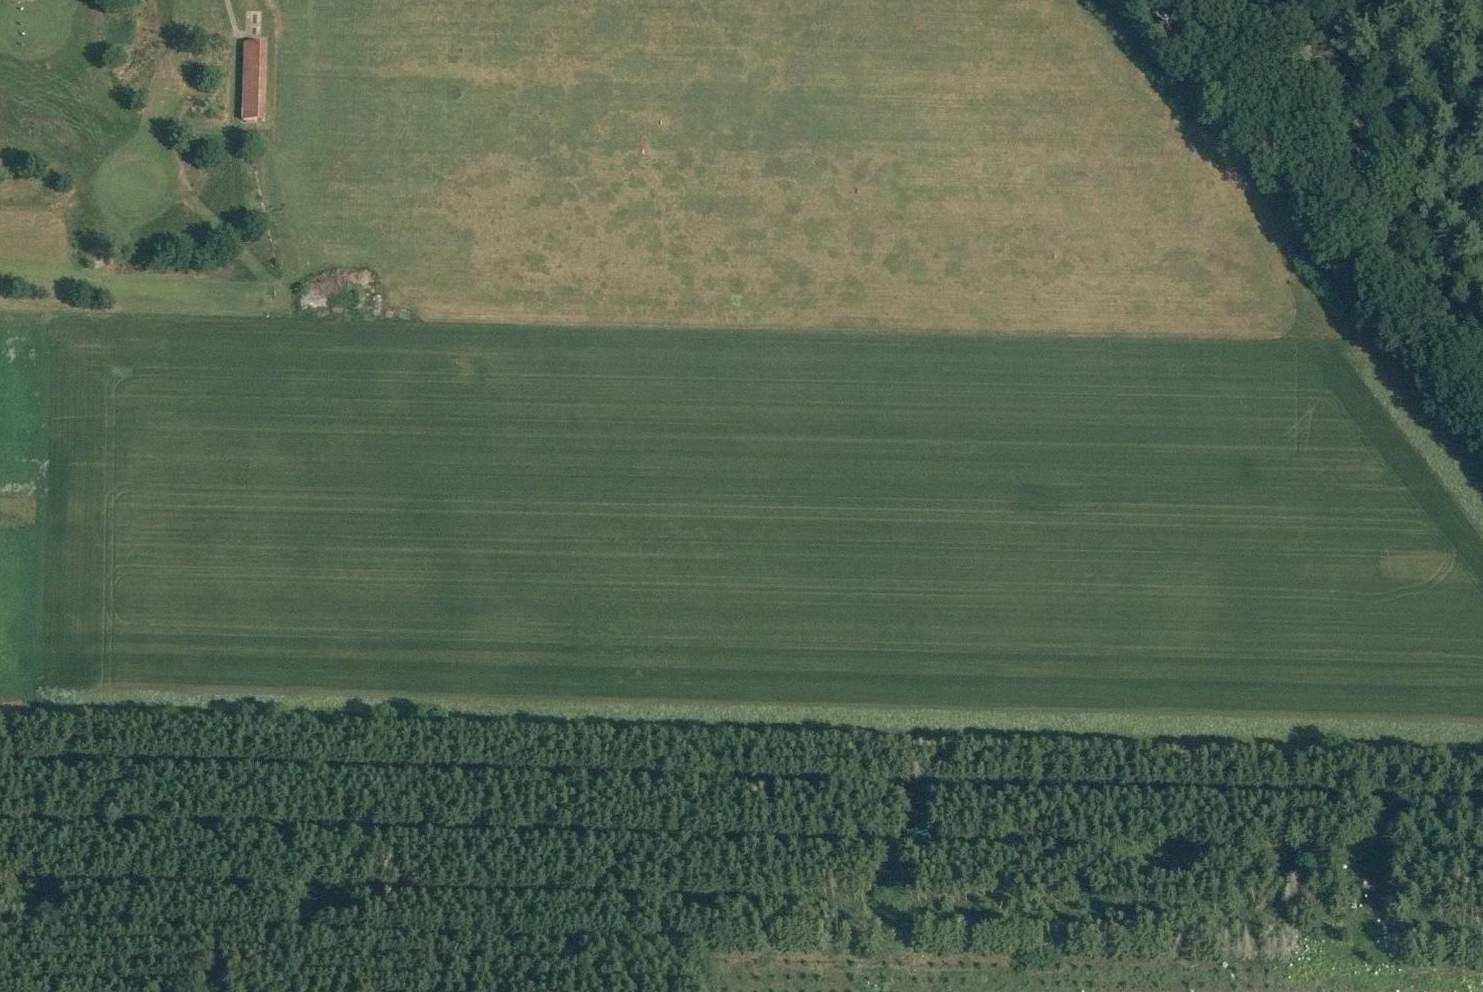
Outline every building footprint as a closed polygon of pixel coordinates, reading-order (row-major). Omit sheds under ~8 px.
[(243,42),(240,124),(265,125),(266,43),(243,42)]
